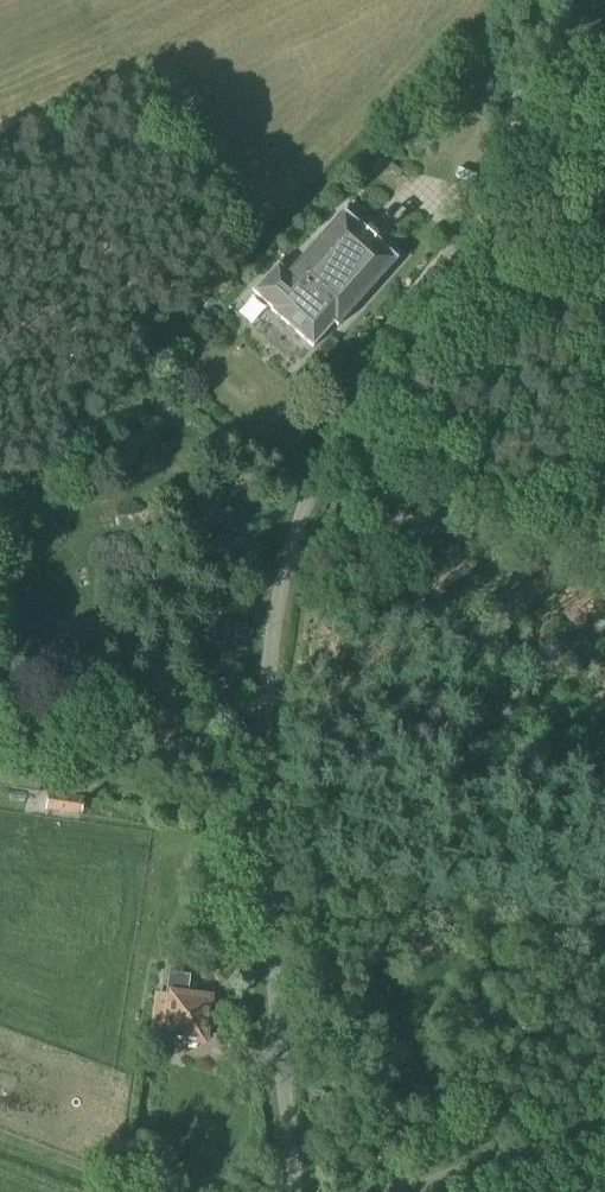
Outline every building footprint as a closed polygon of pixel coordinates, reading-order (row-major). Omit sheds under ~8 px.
[(588,65),(598,20),(571,15),(562,59),(588,65)] [(337,326),(397,259),(342,210),(287,272),(277,263),(252,291),(271,309),(270,310),(312,347),(333,323),(337,326)] [(41,779),(0,773),(0,787),(39,793),(41,779)] [(81,815),(84,796),(48,792),(45,809),(81,815)] [(187,997),(188,990),(190,976),(169,972),(166,993),(154,991),(148,1031),(167,1034),(166,1036),(183,1038),(187,1045),(197,1046),(202,1041),(203,1041),(208,1000),(187,997)]
